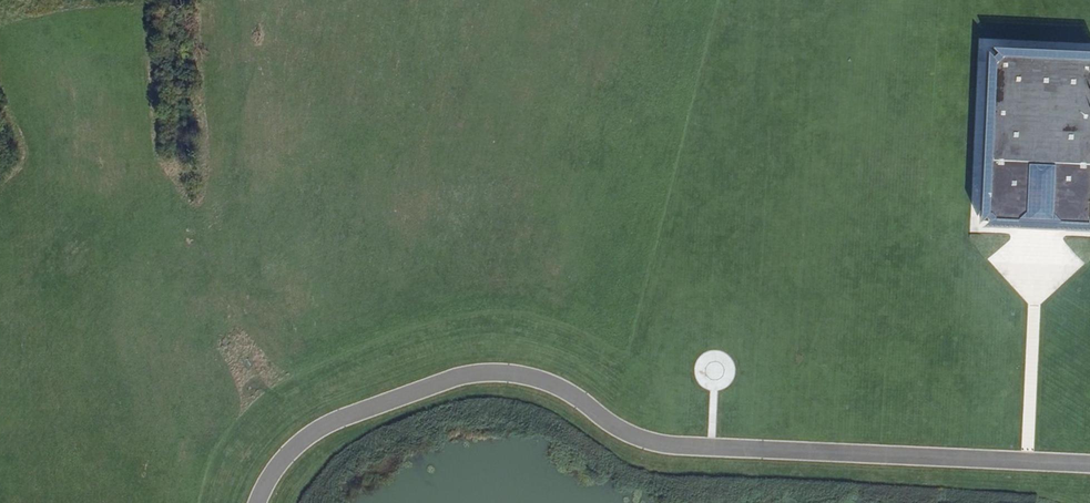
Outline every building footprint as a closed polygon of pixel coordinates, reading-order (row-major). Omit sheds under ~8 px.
[(988,220),(1017,221),(1016,231),(1028,231),(1039,232),(1058,233),(1058,225),(1089,226),(1089,62),(995,58),(988,220)]
